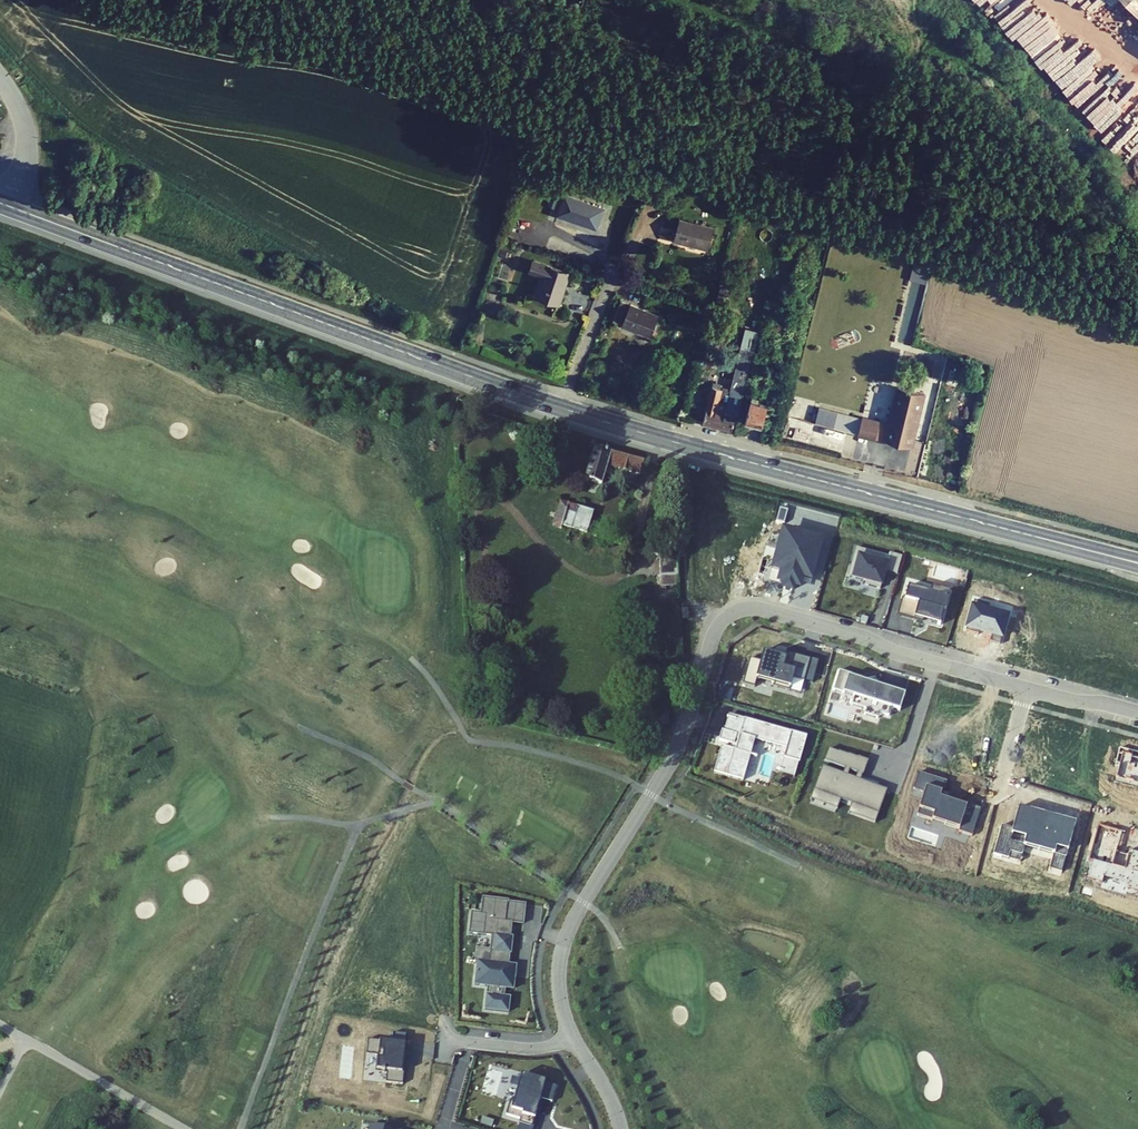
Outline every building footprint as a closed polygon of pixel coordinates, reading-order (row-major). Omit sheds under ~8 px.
[(1099,1),(1093,7),(1102,16),(1107,11),(1108,11),(1120,0),(1097,0),(1099,1)] [(1137,12),(1137,0),(1126,0),(1137,12)] [(1122,6),(1110,23),(1119,29),(1131,13),(1122,6)] [(1029,25),(1014,36),(1025,50),(1039,40),(1029,25)] [(1061,46),(1041,66),(1048,73),(1069,54),(1061,46)] [(1079,106),(1108,79),(1101,71),(1080,89),(1073,82),(1064,90),(1079,106)] [(568,196),(566,201),(605,214),(613,192),(575,177),(580,163),(571,160),(560,193),(568,196)] [(681,209),(675,230),(711,240),(716,219),(681,209)] [(535,241),(529,255),(548,262),(541,283),(562,290),(568,276),(562,273),(569,254),(535,241)] [(625,287),(619,308),(654,323),(664,301),(625,287)] [(942,362),(929,359),(925,372),(939,376),(942,362)] [(751,363),(742,400),(766,407),(771,387),(756,383),(760,365),(751,363)] [(948,366),(946,384),(958,386),(960,367),(948,366)] [(715,374),(705,406),(735,413),(745,372),(740,370),(738,376),(734,375),(731,387),(727,386),(725,393),(720,391),(724,377),(715,374)] [(921,392),(895,385),(886,422),(862,415),(861,416),(857,432),(857,433),(898,443),(900,438),(909,440),(921,392)] [(955,393),(948,420),(968,425),(975,398),(955,393)] [(861,416),(851,413),(846,429),(857,432),(861,416)] [(650,461),(600,447),(592,477),(609,481),(613,466),(646,475),(650,461)] [(684,469),(664,466),(663,476),(682,480),(684,469)] [(601,512),(533,494),(532,500),(529,499),(526,510),(529,511),(526,521),(538,524),(537,527),(547,529),(548,527),(566,531),(567,529),(595,536),(601,512)] [(803,578),(813,581),(823,541),(782,531),(772,571),(779,573),(777,583),(783,584),(782,590),(792,592),(793,587),(801,589),(803,578)] [(685,550),(656,542),(654,552),(667,556),(668,574),(686,575),(685,550)] [(890,553),(889,556),(856,547),(852,562),(849,576),(852,576),(851,577),(865,581),(881,586),(883,586),(887,571),(898,574),(902,556),(890,553)] [(940,626),(945,610),(948,597),(950,591),(932,586),(931,592),(909,586),(905,599),(903,598),(898,614),(940,626)] [(805,680),(814,683),(820,660),(794,653),(793,655),(788,653),(786,658),(764,652),(761,662),(751,660),(745,684),(754,687),(757,679),(791,688),(790,691),(802,694),(805,680)] [(905,693),(862,679),(862,678),(840,670),(833,690),(854,697),(892,709),(900,711),(905,693)] [(852,704),(866,708),(864,714),(877,718),(879,713),(889,716),(892,709),(854,697),(852,704)] [(733,744),(732,749),(722,746),(715,773),(724,776),(743,781),(755,740),(787,748),(785,757),(800,762),(808,736),(792,732),(730,714),(725,730),(723,729),(720,740),(733,744)] [(1116,779),(1137,784),(1137,754),(1119,749),(1115,764),(1120,765),(1116,779)] [(825,761),(863,775),(868,760),(858,757),(858,758),(849,754),(848,755),(839,752),(838,753),(829,750),(825,761)] [(876,823),(888,790),(822,768),(811,800),(838,809),(841,800),(852,804),(849,813),(876,823)] [(945,782),(919,774),(914,789),(925,792),(918,815),(959,828),(958,831),(972,836),(981,808),(964,803),(963,806),(940,798),(945,782)] [(1075,824),(1018,808),(1012,829),(1002,826),(994,854),(1019,861),(1023,846),(1054,855),(1050,868),(1062,871),(1075,824)] [(1131,851),(1129,856),(1117,853),(1122,834),(1099,828),(1090,862),(1093,862),(1089,878),(1102,881),(1101,887),(1126,894),(1127,891),(1137,894),(1137,853),(1131,851)] [(508,901),(483,898),(482,913),(472,912),(470,933),(493,935),(491,951),(490,962),(478,961),(475,984),(491,986),(490,995),(487,995),(486,1010),(509,1012),(511,997),(505,997),(506,988),(514,989),(515,976),(509,975),(510,965),(509,965),(513,937),(510,937),(512,923),(523,924),(526,904),(508,902),(508,901)] [(491,951),(477,949),(476,961),(478,961),(490,962),(491,951)] [(403,1064),(406,1042),(371,1037),(369,1050),(380,1052),(378,1068),(383,1068),(383,1070),(389,1069),(388,1080),(404,1082),(406,1064),(403,1064)] [(520,1123),(532,1127),(537,1110),(536,1110),(538,1102),(540,1102),(541,1099),(552,1102),(557,1086),(535,1080),(535,1078),(524,1075),(520,1088),(518,1087),(514,1103),(510,1102),(507,1115),(521,1119),(520,1123)]
